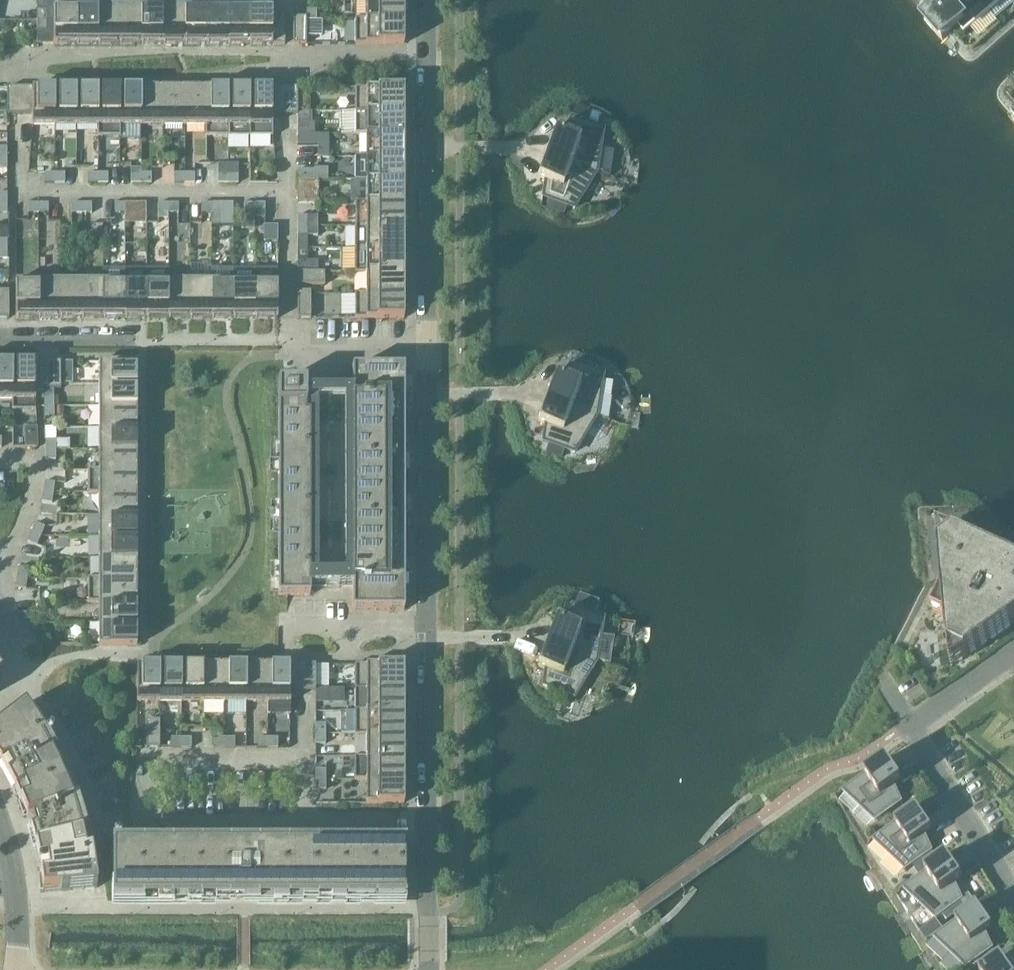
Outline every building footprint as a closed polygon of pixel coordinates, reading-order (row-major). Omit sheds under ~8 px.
[(207,44),(207,0),(205,0),(205,6),(185,6),(185,44),(207,44)] [(229,44),(229,0),(207,0),(207,44),(229,44)] [(251,44),(251,6),(230,6),(230,0),(229,0),(229,44),(251,44)] [(355,20),(404,20),(404,0),(366,0),(366,19),(355,19),(355,20)] [(958,27),(964,34),(989,12),(978,0),(936,0),(935,1),(941,8),(958,27)] [(989,12),(1002,0),(978,0),(989,12)] [(54,44),(76,44),(76,6),(54,6),(54,44)] [(76,44),(97,44),(97,6),(76,6),(76,44)] [(97,44),(119,44),(119,6),(97,6),(97,44)] [(119,44),(141,44),(141,6),(119,6),(119,44)] [(141,44),(163,44),(163,6),(141,6),(141,44)] [(163,44),(185,44),(185,6),(163,6),(163,44)] [(251,6),(251,44),(273,44),(285,44),(285,17),(273,17),(272,6),(251,6)] [(958,27),(941,8),(926,21),(942,40),(958,27)] [(306,17),(306,21),(316,21),(316,10),(306,10),(306,17)] [(37,11),(37,21),(47,21),(47,11),(37,11)] [(293,18),(293,45),(306,45),(306,30),(306,21),(306,17),(293,18)] [(404,20),(355,20),(355,44),(404,44),(404,20)] [(47,21),(37,21),(37,31),(47,31),(47,21)] [(316,21),(306,21),(306,30),(321,30),(321,21),(316,21)] [(7,115),(20,116),(20,88),(7,88),(7,115)] [(20,116),(32,116),(32,88),(20,88),(20,116)] [(32,126),(54,126),(54,88),(32,88),(32,116),(32,126)] [(54,126),(76,126),(76,88),(54,88),(54,126)] [(76,126),(98,126),(98,88),(76,88),(76,126)] [(120,137),(120,126),(120,88),(98,88),(98,126),(98,137),(120,137)] [(120,126),(141,126),(141,88),(120,88),(120,126)] [(141,126),(163,126),(163,88),(141,88),(141,126)] [(163,126),(185,126),(185,88),(163,88),(163,126)] [(205,137),(207,137),(207,88),(185,88),(185,126),(205,126),(205,137)] [(207,88),(207,137),(229,137),(229,88),(207,88)] [(251,88),(229,88),(229,137),(250,137),(250,126),(251,88)] [(285,88),(251,88),(250,126),(250,137),(272,137),(272,115),(285,115),(285,88)] [(298,88),(285,88),(285,115),(298,115),(298,112),(298,88)] [(355,88),(355,112),(404,112),(404,88),(355,88)] [(584,123),(588,112),(588,111),(576,106),(574,112),(571,118),(584,123)] [(308,112),(298,112),(298,115),(298,123),(308,123),(308,112)] [(355,134),(366,134),(404,134),(404,122),(406,122),(406,113),(404,113),(404,112),(355,112),(355,134)] [(555,130),(546,154),(596,172),(607,177),(611,151),(600,149),(603,130),(584,123),(571,118),(563,133),(555,130)] [(366,134),(366,157),(404,157),(404,134),(366,134)] [(308,135),(297,135),(297,146),(308,145),(308,135)] [(596,172),(546,154),(538,178),(545,181),(542,198),(548,200),(567,207),(574,209),(596,172)] [(404,157),(366,157),(355,157),(355,180),(366,180),(404,180),(404,157)] [(218,184),(228,184),(228,174),(228,164),(218,164),(218,184)] [(228,174),(228,184),(238,184),(238,164),(228,164),(228,174)] [(297,171),(298,181),(308,181),(328,180),(328,168),(314,168),(314,170),(297,170),(297,171)] [(44,184),(55,184),(55,174),(44,174),(44,184)] [(55,174),(55,184),(65,184),(65,174),(55,174)] [(88,184),(98,184),(98,174),(88,174),(88,184)] [(98,174),(98,184),(108,184),(108,174),(98,174)] [(131,184),(141,184),(141,174),(131,174),(131,184)] [(141,174),(141,184),(151,184),(151,174),(141,174)] [(174,184),(184,184),(184,174),(174,174),(174,184)] [(184,174),(184,184),(195,184),(195,174),(184,174)] [(355,202),(355,203),(404,203),(404,180),(366,180),(366,202),(355,202)] [(308,181),(298,181),(298,191),(308,191),(308,181)] [(567,207),(548,200),(545,207),(564,214),(567,207)] [(355,203),(355,226),(404,226),(404,213),(406,213),(406,204),(404,204),(404,203),(355,203)] [(28,214),(38,214),(38,204),(28,204),(28,214)] [(38,204),(38,214),(48,214),(48,204),(38,204)] [(71,214),(81,214),(81,204),(71,204),(71,214)] [(81,204),(81,214),(92,214),(92,204),(81,204)] [(114,214),(125,214),(125,204),(114,204),(114,214)] [(125,204),(125,214),(135,214),(135,204),(125,204)] [(168,214),(168,204),(158,204),(158,214),(168,214)] [(178,204),(168,204),(168,214),(178,214),(178,204)] [(212,214),(211,204),(201,204),(201,214),(212,214)] [(222,204),(211,204),(212,214),(222,214),(222,204)] [(255,214),(255,204),(244,204),(244,214),(255,214)] [(265,204),(255,204),(255,214),(265,214),(265,204)] [(297,216),(297,226),(308,226),(308,216),(297,216)] [(308,226),(297,226),(297,237),(307,237),(308,226)] [(355,226),(355,249),(404,250),(404,226),(355,226)] [(307,249),(297,249),(297,272),(307,272),(317,272),(317,261),(307,261),(307,249)] [(355,249),(355,272),(404,273),(404,250),(355,249)] [(103,319),(125,319),(125,269),(103,269),(103,281),(103,319)] [(125,319),(146,319),(146,281),(147,281),(147,269),(125,269),(125,319)] [(234,319),(256,319),(256,281),(255,281),(255,269),(233,269),(233,281),(234,281),(234,319)] [(307,272),(297,272),(297,285),(325,285),(325,272),(307,272)] [(355,293),(355,295),(404,295),(404,273),(355,272),(355,274),(366,273),(367,293),(355,293)] [(15,319),(37,319),(37,281),(15,281),(15,319)] [(37,319),(59,319),(59,281),(37,281),(37,319)] [(59,319),(81,319),(81,281),(59,281),(59,319)] [(81,319),(103,319),(103,281),(81,281),(81,319)] [(146,319),(168,319),(168,281),(147,281),(146,281),(146,319)] [(168,319),(190,319),(190,281),(168,281),(168,319)] [(190,319),(212,319),(212,281),(190,281),(190,319)] [(212,319),(234,319),(234,281),(212,281),(212,319)] [(256,281),(256,319),(277,319),(277,281),(256,281)] [(8,319),(9,292),(0,292),(0,319),(8,319)] [(297,292),(297,319),(311,319),(311,292),(297,292)] [(404,295),(355,295),(355,319),(404,319),(404,305),(406,305),(406,296),(404,296),(404,295)] [(575,364),(571,363),(562,377),(555,375),(547,398),(596,417),(603,374),(596,371),(598,364),(578,356),(575,364)] [(0,362),(0,400),(12,400),(12,362),(0,362)] [(47,362),(12,362),(12,400),(35,400),(35,389),(47,389),(47,362)] [(60,362),(47,362),(47,389),(60,389),(60,362)] [(99,363),(98,384),(137,384),(137,363),(99,363)] [(278,596),(286,596),(310,596),(310,588),(352,588),(352,611),(404,611),(404,368),(352,368),(352,398),(306,398),(306,383),(278,383),(278,596)] [(98,384),(98,406),(137,406),(137,384),(98,384)] [(44,397),(44,407),(54,407),(54,397),(44,397)] [(596,417),(547,398),(538,422),(545,425),(542,442),(549,444),(560,448),(564,450),(574,453),(596,417)] [(98,406),(99,428),(137,428),(137,406),(98,406)] [(54,407),(44,407),(44,417),(54,417),(54,407)] [(37,428),(25,428),(25,448),(37,448),(37,441),(37,428)] [(99,428),(98,450),(137,450),(137,428),(99,428)] [(45,440),(46,450),(56,450),(56,448),(56,440),(45,440)] [(69,440),(56,440),(56,448),(56,450),(69,450),(69,440)] [(549,444),(545,453),(561,459),(564,450),(560,448),(549,444)] [(56,450),(46,450),(46,460),(56,460),(56,450)] [(87,470),(87,471),(137,471),(137,450),(98,450),(98,470),(87,470)] [(87,471),(87,493),(137,493),(137,471),(87,471)] [(45,482),(43,492),(53,493),(55,483),(45,482)] [(53,493),(43,492),(42,502),(52,503),(53,493)] [(98,494),(99,515),(137,515),(137,493),(87,493),(87,494),(98,494)] [(99,515),(99,537),(137,537),(137,515),(99,515)] [(69,517),(57,517),(57,526),(69,526),(69,517)] [(36,524),(32,533),(41,537),(45,528),(36,524)] [(967,657),(1013,624),(1013,563),(937,528),(949,648),(967,657)] [(41,537),(32,533),(28,542),(37,546),(41,537)] [(99,537),(99,558),(137,558),(137,537),(99,537)] [(87,578),(87,580),(137,580),(137,558),(99,558),(99,578),(87,578)] [(18,568),(17,578),(27,579),(28,569),(18,568)] [(27,579),(17,578),(16,588),(26,589),(27,579)] [(87,580),(87,601),(137,601),(137,580),(87,580)] [(580,597),(575,608),(571,607),(562,621),(555,619),(547,643),(596,661),(603,618),(593,615),(598,604),(580,597)] [(98,602),(99,624),(137,624),(137,601),(87,601),(87,602),(98,602)] [(16,615),(17,625),(27,623),(26,613),(16,615)] [(27,623),(17,625),(19,635),(28,633),(27,623)] [(137,624),(99,624),(99,645),(137,645),(137,624)] [(596,661),(547,643),(538,666),(546,669),(542,686),(574,697),(596,661)] [(136,702),(159,702),(159,665),(136,665),(136,702)] [(159,702),(180,702),(180,665),(159,665),(159,702)] [(180,702),(202,702),(202,665),(180,665),(180,702)] [(202,665),(202,702),(224,702),(224,665),(202,665)] [(246,665),(224,665),(224,702),(246,702),(246,665)] [(268,665),(246,665),(246,702),(268,702),(268,665)] [(315,665),(268,665),(268,702),(290,702),(290,691),(315,691),(315,665)] [(355,665),(354,688),(404,688),(404,665),(355,665)] [(354,710),(354,711),(404,711),(404,699),(406,699),(406,690),(404,690),(404,688),(354,688),(354,690),(366,690),(366,709),(354,710)] [(333,692),(317,692),(317,706),(333,706),(333,692)] [(26,704),(0,723),(0,763),(15,790),(26,818),(35,847),(38,862),(43,893),(61,891),(61,892),(97,888),(92,851),(88,833),(77,800),(64,766),(46,735),(26,704)] [(354,711),(354,734),(404,734),(404,711),(354,711)] [(146,721),(146,748),(159,748),(159,721),(146,721)] [(315,724),(315,734),(325,734),(326,724),(315,724)] [(325,734),(315,734),(315,744),(325,745),(325,734)] [(366,735),(366,757),(404,757),(404,734),(354,734),(354,735),(366,735)] [(171,748),(181,748),(181,738),(171,738),(171,748)] [(181,738),(181,748),(191,748),(191,738),(181,738)] [(214,748),(224,748),(224,738),(214,738),(214,748)] [(224,738),(224,748),(234,748),(234,738),(224,738)] [(257,748),(268,748),(267,738),(257,738),(257,748)] [(267,738),(268,748),(278,748),(278,738),(267,738)] [(354,780),(366,780),(404,780),(404,757),(366,757),(355,757),(354,780)] [(843,790),(875,821),(901,802),(894,786),(902,781),(887,759),(843,790)] [(316,770),(316,780),(326,780),(326,770),(316,770)] [(326,780),(316,780),(316,790),(326,790),(326,780)] [(404,780),(366,780),(366,803),(404,804),(404,790),(406,790),(406,781),(404,781),(404,780)] [(917,808),(873,839),(905,870),(931,851),(924,835),(932,829),(917,808)] [(121,832),(112,832),(112,837),(112,846),(121,846),(121,840),(121,832)] [(228,858),(199,858),(151,858),(151,847),(121,846),(112,846),(112,891),(113,891),(113,898),(403,898),(404,891),(404,847),(365,847),(365,858),(258,858),(258,853),(228,853),(228,858)] [(903,888),(904,889),(935,918),(962,899),(955,884),(963,878),(947,857),(903,888)] [(933,937),(935,938),(966,967),(992,948),(985,933),(993,927),(977,905),(933,937)] [(949,910),(943,915),(947,921),(953,916),(949,910)] [(1002,958),(986,969),(1010,969),(1002,958)]
